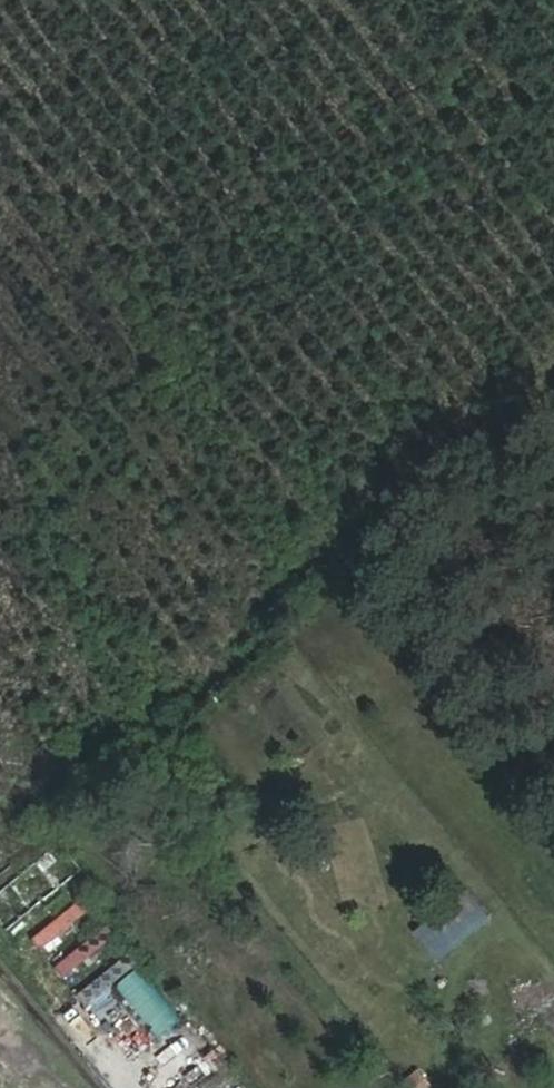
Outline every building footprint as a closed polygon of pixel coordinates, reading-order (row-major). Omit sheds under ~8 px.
[(409,931),(431,957),(479,916),(458,890),(409,931)] [(95,978),(78,957),(98,942),(81,921),(97,909),(86,896),(32,936),(75,993),(95,978)] [(155,1040),(181,1019),(139,967),(113,988),(155,1040)] [(434,1085),(419,1067),(404,1079),(411,1087),(431,1087),(434,1085)]
